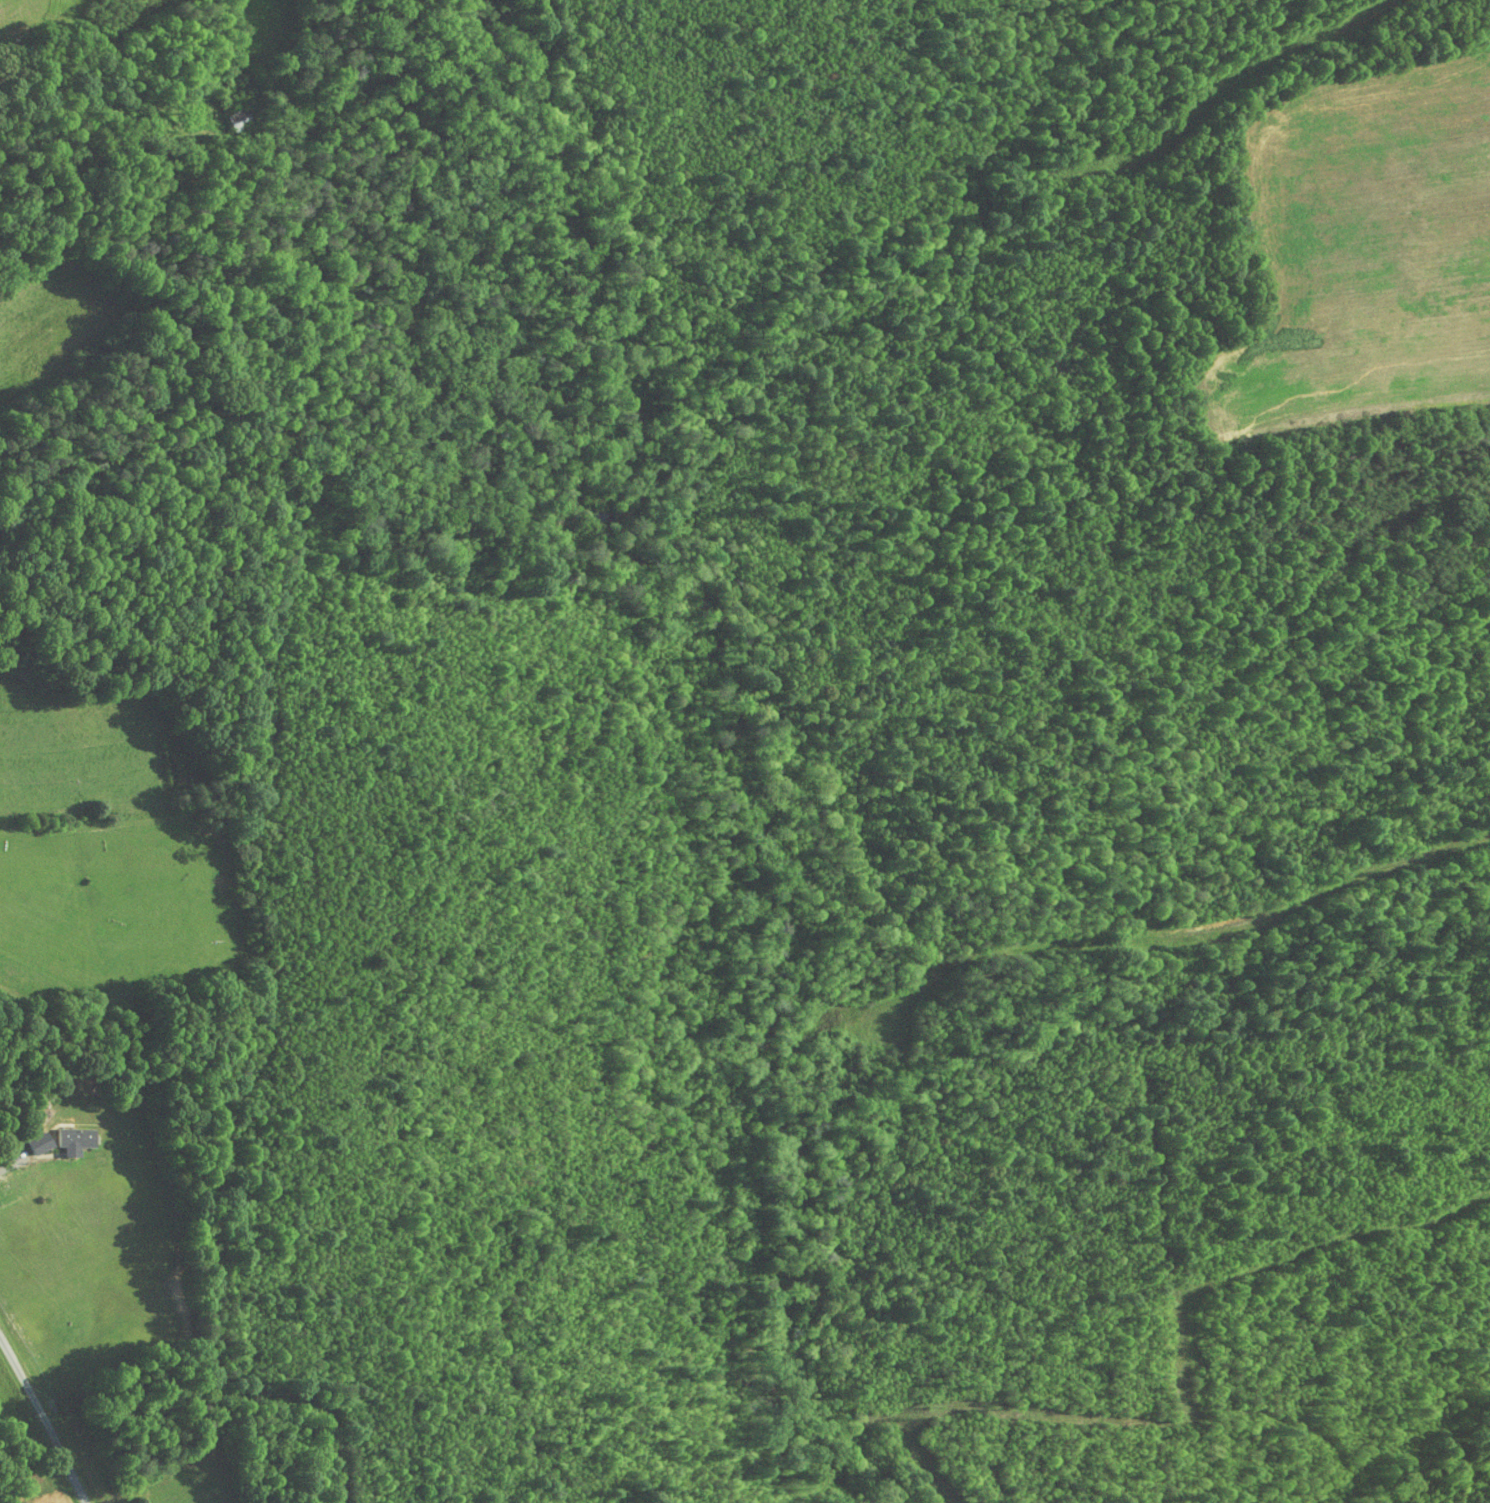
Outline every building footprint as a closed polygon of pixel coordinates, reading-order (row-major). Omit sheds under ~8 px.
[(84,1122),(46,1122),(46,1140),(53,1140),(53,1150),(68,1150),(68,1140),(83,1141),(84,1122)] [(41,1141),(35,1125),(15,1132),(21,1148),(41,1141)]
